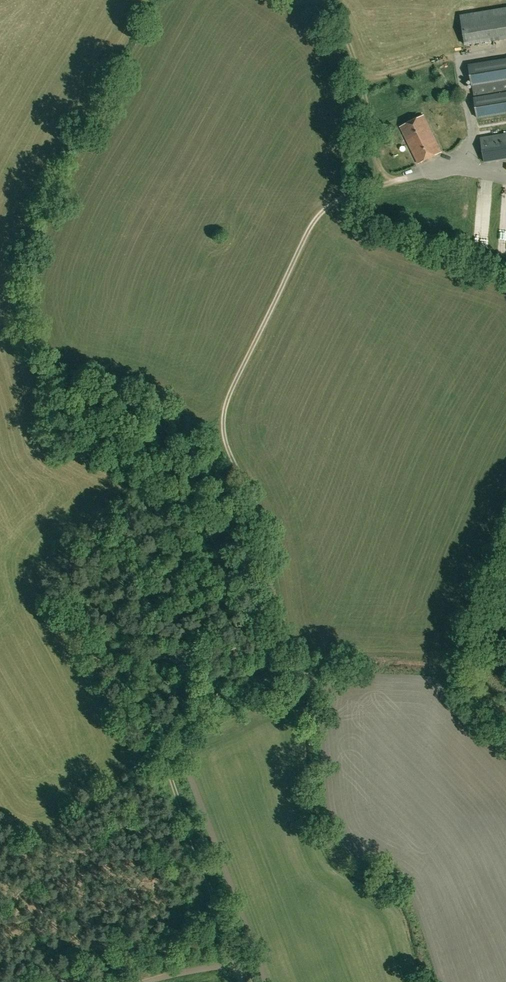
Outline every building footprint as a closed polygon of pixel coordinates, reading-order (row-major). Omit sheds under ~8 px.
[(477,12),(482,43),(505,39),(505,8),(477,12)] [(477,12),(460,15),(465,45),(482,43),(477,12)] [(468,64),(477,119),(505,114),(505,58),(468,64)] [(400,126),(419,163),(442,152),(423,115),(400,126)] [(485,162),(505,159),(505,134),(481,138),(485,162)]
